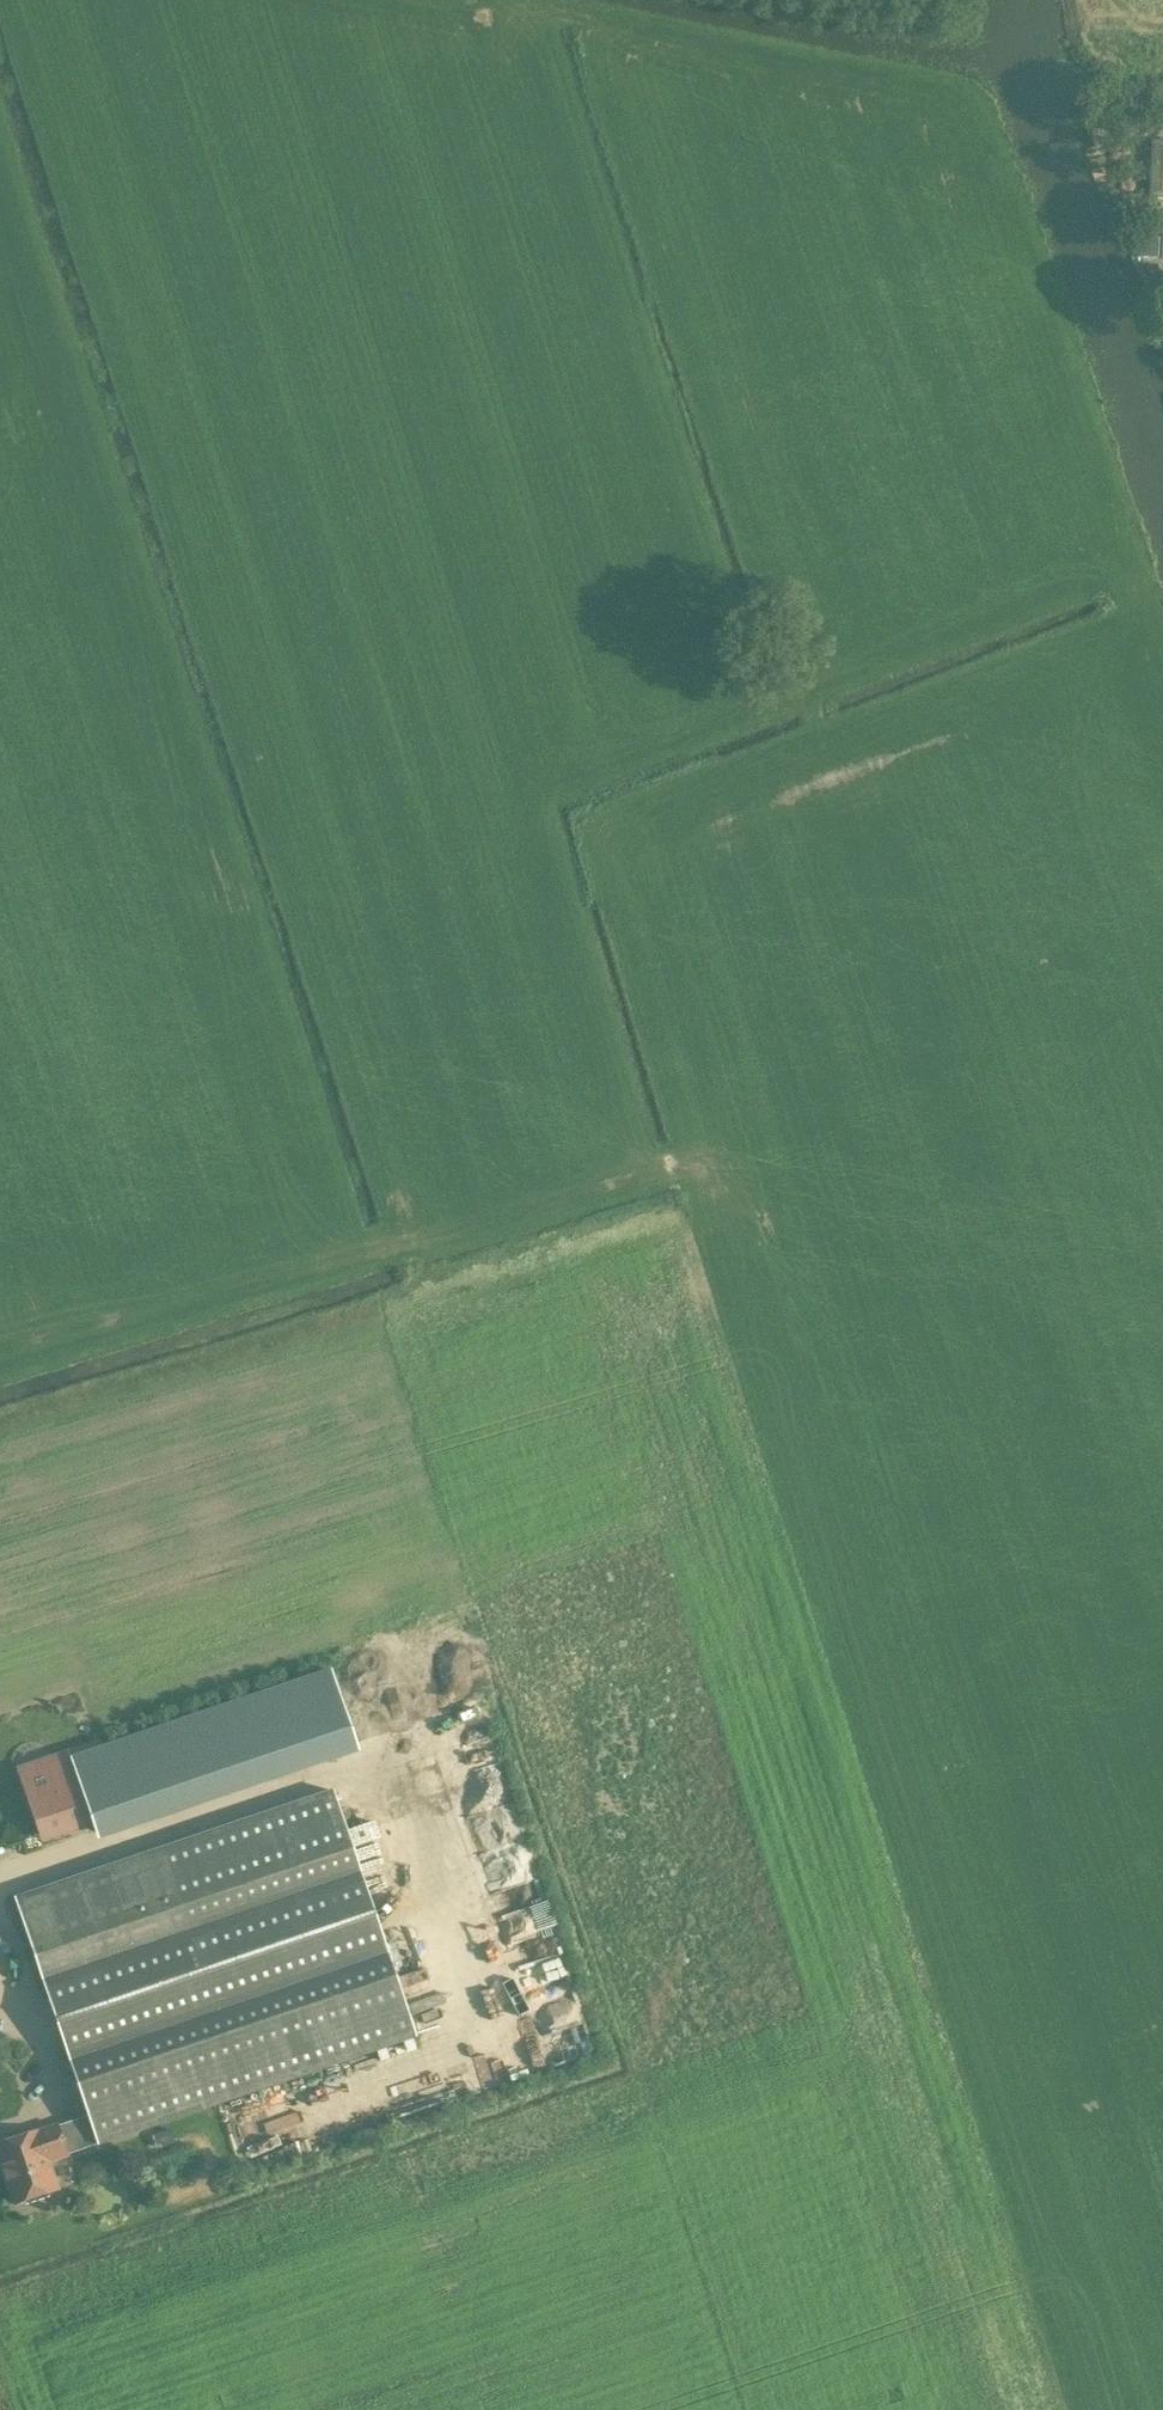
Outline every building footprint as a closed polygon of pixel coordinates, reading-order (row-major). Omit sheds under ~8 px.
[(1162,199),(1162,142),(1152,142),(1149,199),(1162,199)] [(30,1752),(51,1814),(98,1799),(77,1737),(30,1752)] [(40,2131),(1,2144),(12,2177),(9,2179),(18,2204),(60,2190),(50,2161),(100,2144),(100,2145),(419,2037),(336,1791),(17,1898),(90,2116),(40,2132),(40,2131)] [(278,2127),(273,2105),(233,2113),(238,2135),(278,2127)]
